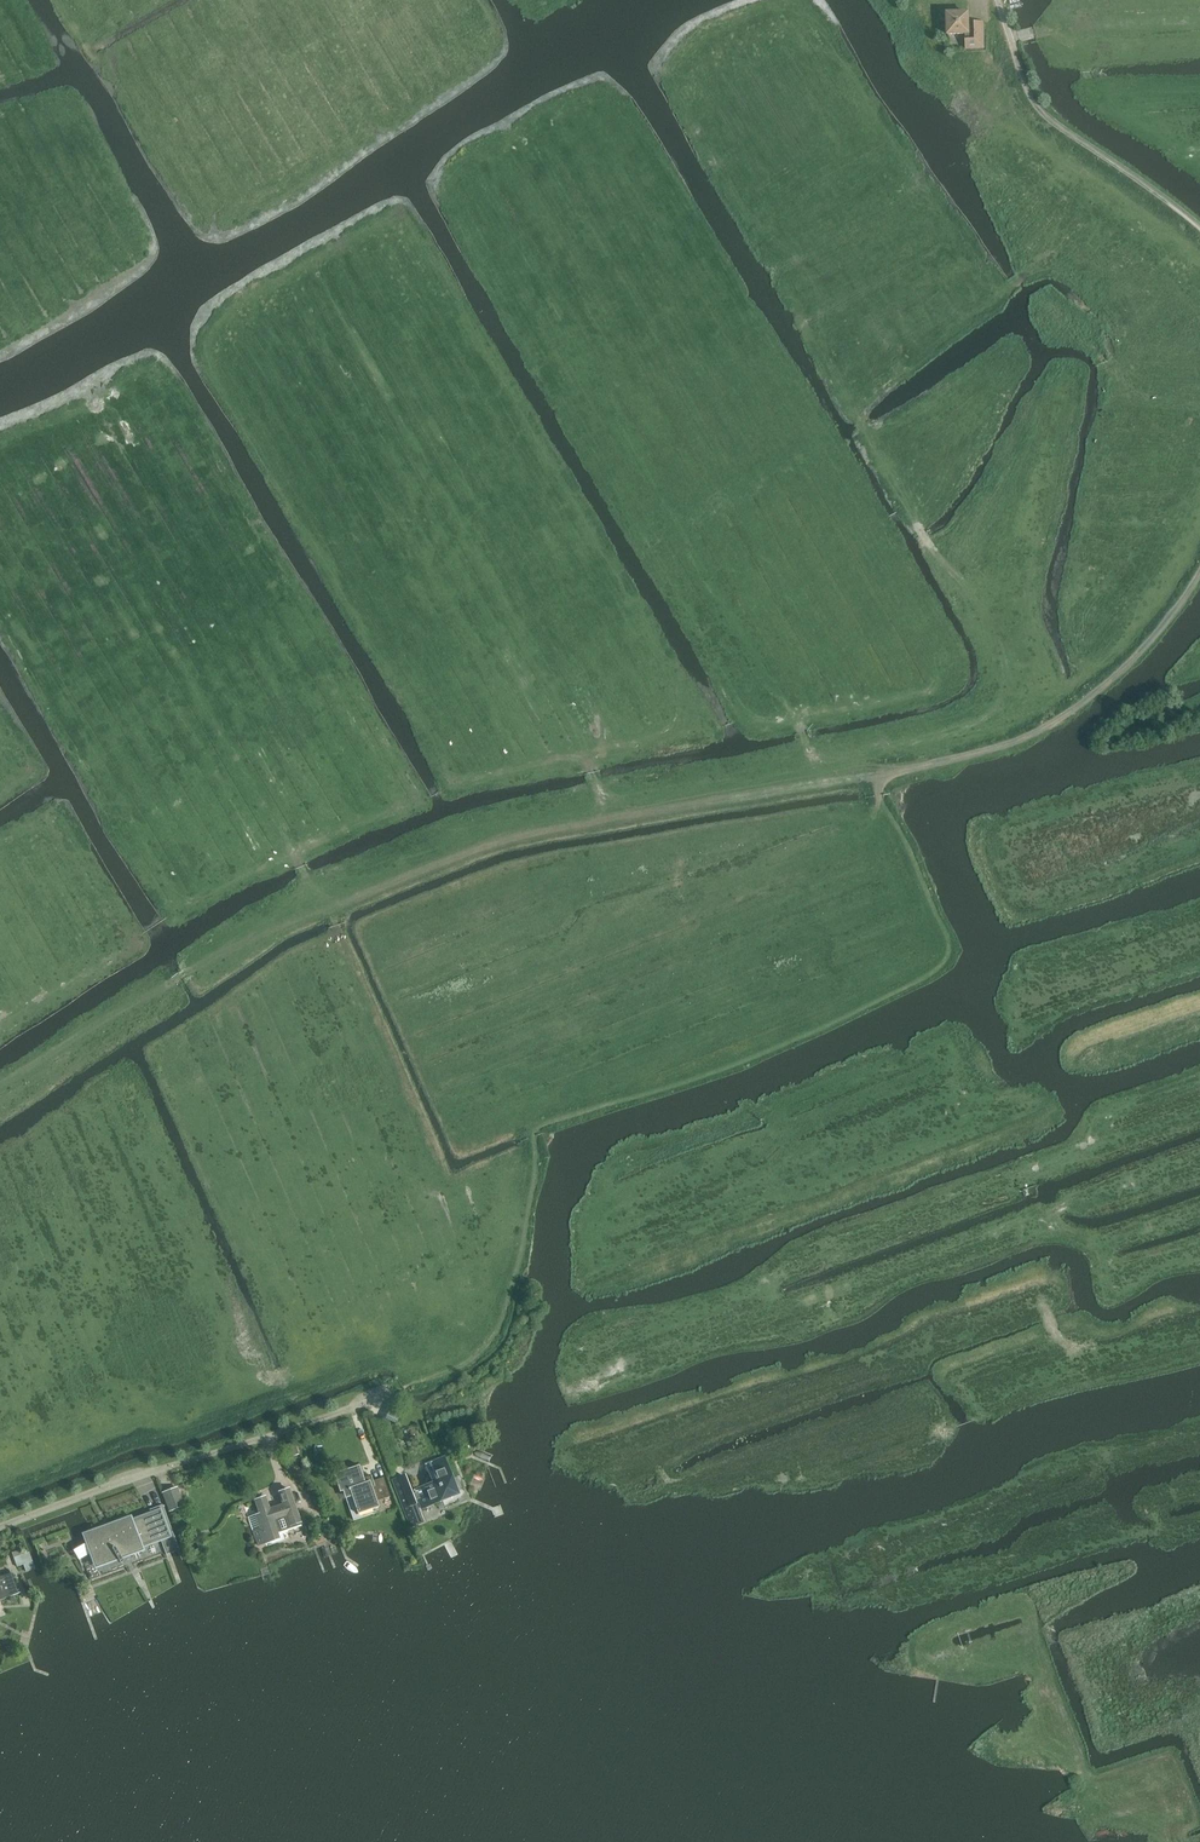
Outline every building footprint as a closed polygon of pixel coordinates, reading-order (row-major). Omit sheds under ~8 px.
[(983,22),(969,23),(969,13),(947,14),(948,35),(975,35),(975,41),(965,41),(965,49),(984,49),(983,22)] [(300,1454),(295,1441),(284,1446),(289,1458),(300,1454)] [(457,1495),(458,1492),(456,1487),(455,1487),(454,1486),(447,1467),(446,1467),(443,1458),(427,1464),(430,1473),(433,1479),(430,1480),(429,1482),(430,1485),(429,1486),(415,1491),(421,1507),(435,1502),(450,1496),(451,1497),(457,1495)] [(371,1476),(363,1478),(359,1465),(334,1474),(340,1492),(348,1489),(349,1491),(349,1490),(358,1514),(378,1507),(377,1502),(390,1497),(383,1477),(373,1481),(371,1476)] [(392,1480),(403,1510),(417,1505),(405,1475),(392,1480)] [(163,1493),(169,1511),(183,1506),(177,1488),(163,1493)] [(301,1524),(300,1522),(289,1489),(279,1493),(283,1504),(276,1507),(276,1509),(270,1512),(265,1497),(255,1501),(259,1513),(248,1517),(258,1545),(279,1538),(277,1532),(301,1524)] [(92,1530),(83,1534),(86,1542),(95,1568),(143,1551),(142,1547),(160,1540),(166,1555),(170,1553),(177,1551),(179,1550),(162,1505),(149,1509),(150,1512),(131,1519),(130,1516),(92,1530)] [(424,1525),(417,1505),(403,1510),(411,1530),(424,1525)] [(28,1571),(35,1569),(27,1548),(12,1553),(17,1567),(23,1565),(26,1572),(28,1571)] [(199,1549),(189,1553),(191,1558),(201,1554),(199,1549)] [(19,1593),(11,1573),(0,1577),(0,1600),(19,1593)]
